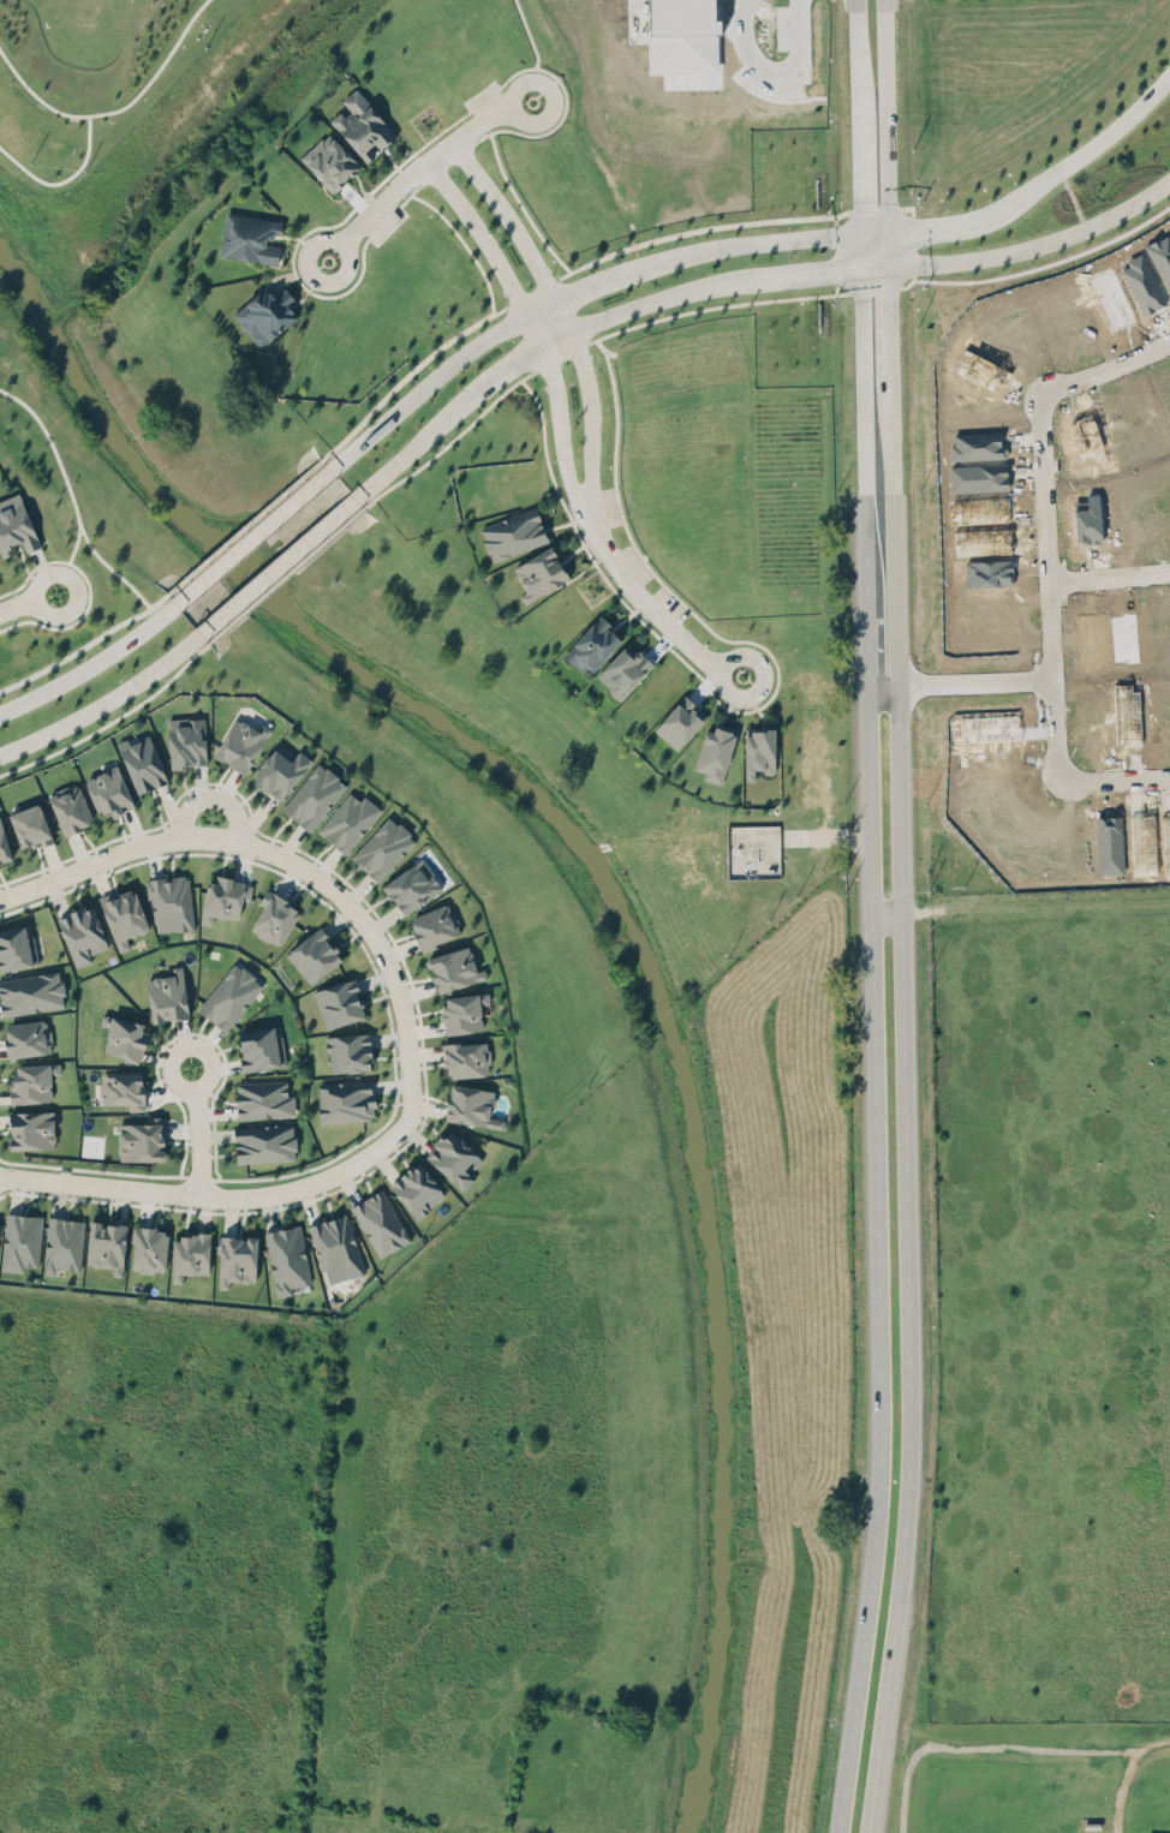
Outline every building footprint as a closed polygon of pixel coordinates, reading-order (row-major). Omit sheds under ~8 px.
[(365,163),(375,155),(373,152),(394,135),(358,87),(342,99),(353,114),(346,119),(340,111),(331,119),(365,163)] [(333,138),(327,144),(320,137),(300,159),(335,192),(361,164),(333,138)] [(219,256),(277,264),(280,245),(270,244),(272,233),(281,234),(283,220),(225,212),(219,256)] [(232,313),(259,348),(301,315),(286,296),(279,302),(266,286),(232,313)] [(1,560),(0,556),(0,500),(25,490),(43,553),(1,560)] [(548,541),(536,506),(479,527),(492,561),(548,541)] [(569,580),(553,546),(513,566),(525,592),(519,595),(523,603),(569,580)] [(588,676),(623,638),(599,615),(564,653),(588,676)] [(596,677),(620,699),(654,664),(638,649),(633,654),(624,646),(596,677)] [(706,713),(683,695),(654,731),(678,750),(706,713)] [(166,763),(163,714),(202,711),(202,748),(202,762),(196,762),(166,763)] [(208,754),(235,772),(240,775),(265,729),(229,711),(210,750),(208,754)] [(735,727),(717,724),(715,732),(703,730),(696,770),(704,771),(703,779),(724,783),(735,727)] [(775,771),(774,727),(744,728),(746,780),(755,780),(755,772),(775,771)] [(139,796),(136,788),(112,738),(145,728),(160,765),(166,781),(159,784),(139,796)] [(240,775),(268,796),(273,800),(304,758),(271,735),(240,775)] [(101,813),(97,806),(82,777),(111,757),(126,793),(130,801),(124,804),(101,813)] [(277,807),(304,825),(311,830),(344,784),(311,760),(277,807)] [(59,834),(56,828),(43,796),(72,781),(86,812),(91,822),(70,830),(59,834)] [(311,830),(334,847),(342,853),(377,811),(344,784),(311,830)] [(16,842),(14,840),(4,812),(30,800),(46,831),(47,836),(43,836),(16,842)] [(348,859),(369,874),(374,878),(410,837),(377,811),(348,859)] [(11,858),(1,815),(0,815),(0,861),(11,858)] [(374,878),(400,907),(402,910),(443,886),(418,853),(374,878)] [(203,877),(199,920),(235,931),(244,890),(229,885),(203,877)] [(141,884),(150,939),(189,937),(187,883),(157,884),(141,884)] [(253,888),(251,895),(241,930),(275,950),(296,908),(273,897),(253,888)] [(95,904),(112,951),(150,939),(136,891),(107,901),(95,904)] [(413,949),(412,943),(406,917),(440,897),(458,929),(413,949)] [(49,920),(67,960),(71,969),(105,955),(85,904),(62,914),(49,920)] [(285,956),(311,985),(342,965),(324,936),(317,925),(285,956)] [(35,969),(0,974),(0,934),(22,930),(35,969)] [(414,960),(431,986),(435,991),(468,983),(485,978),(464,942),(414,960)] [(184,1009),(177,955),(143,969),(147,1016),(166,1013),(184,1009)] [(196,1009),(215,1022),(222,1028),(258,986),(229,960),(196,1009)] [(35,1013),(0,1019),(0,980),(52,973),(61,1008),(35,1013)] [(306,992),(321,1033),(360,1023),(351,991),(347,980),(306,992)] [(443,1034),(442,1027),(434,1001),(471,991),(483,1028),(443,1034)] [(106,1003),(133,1008),(142,1025),(148,1039),(142,1049),(138,1055),(102,1047),(106,1003)] [(226,1035),(235,1063),(238,1069),(283,1061),(276,1021),(226,1035)] [(1,1050),(0,1044),(0,1031),(38,1025),(49,1055),(2,1061),(1,1050)] [(315,1040),(326,1077),(372,1070),(365,1047),(360,1034),(315,1040)] [(443,1073),(441,1056),(438,1041),(482,1038),(490,1073),(453,1073),(443,1073)] [(8,1105),(7,1095),(7,1073),(48,1067),(50,1106),(8,1105)] [(97,1098),(92,1075),(137,1068),(141,1095),(141,1100),(97,1098)] [(237,1076),(283,1074),(292,1112),(237,1116),(237,1109),(237,1076)] [(306,1080),(311,1122),(363,1119),(366,1113),(374,1109),(366,1089),(363,1080),(306,1080)] [(437,1116),(438,1107),(441,1082),(453,1083),(495,1089),(494,1127),(460,1121),(437,1116)] [(7,1150),(6,1126),(5,1116),(53,1115),(55,1152),(7,1150)] [(151,1119),(154,1133),(159,1154),(114,1157),(112,1117),(151,1119)] [(228,1118),(231,1134),(234,1157),(293,1156),(288,1117),(228,1118)] [(422,1154),(430,1144),(444,1128),(452,1134),(482,1159),(458,1190),(434,1168),(422,1154)] [(411,1223),(393,1190),(383,1175),(394,1169),(410,1159),(443,1195),(411,1223)] [(377,1258),(411,1241),(383,1195),(378,1188),(358,1196),(347,1201),(354,1214),(377,1258)] [(1,1205),(13,1207),(36,1211),(35,1274),(0,1268),(0,1242),(1,1205)] [(322,1279),(363,1271),(346,1220),(342,1207),(311,1218),(309,1218),(316,1250),(322,1279)] [(41,1270),(76,1270),(83,1217),(54,1216),(46,1214),(41,1270)] [(79,1266),(115,1270),(124,1224),(101,1220),(83,1217),(79,1266)] [(311,1286),(276,1296),(267,1248),(263,1229),(268,1228),(298,1222),(304,1254),(311,1286)] [(157,1268),(123,1273),(130,1224),(141,1225),(163,1229),(157,1268)] [(165,1277),(207,1274),(209,1228),(192,1229),(171,1230),(165,1277)] [(211,1288),(255,1279),(258,1249),(259,1234),(229,1230),(214,1229),(211,1288)]
